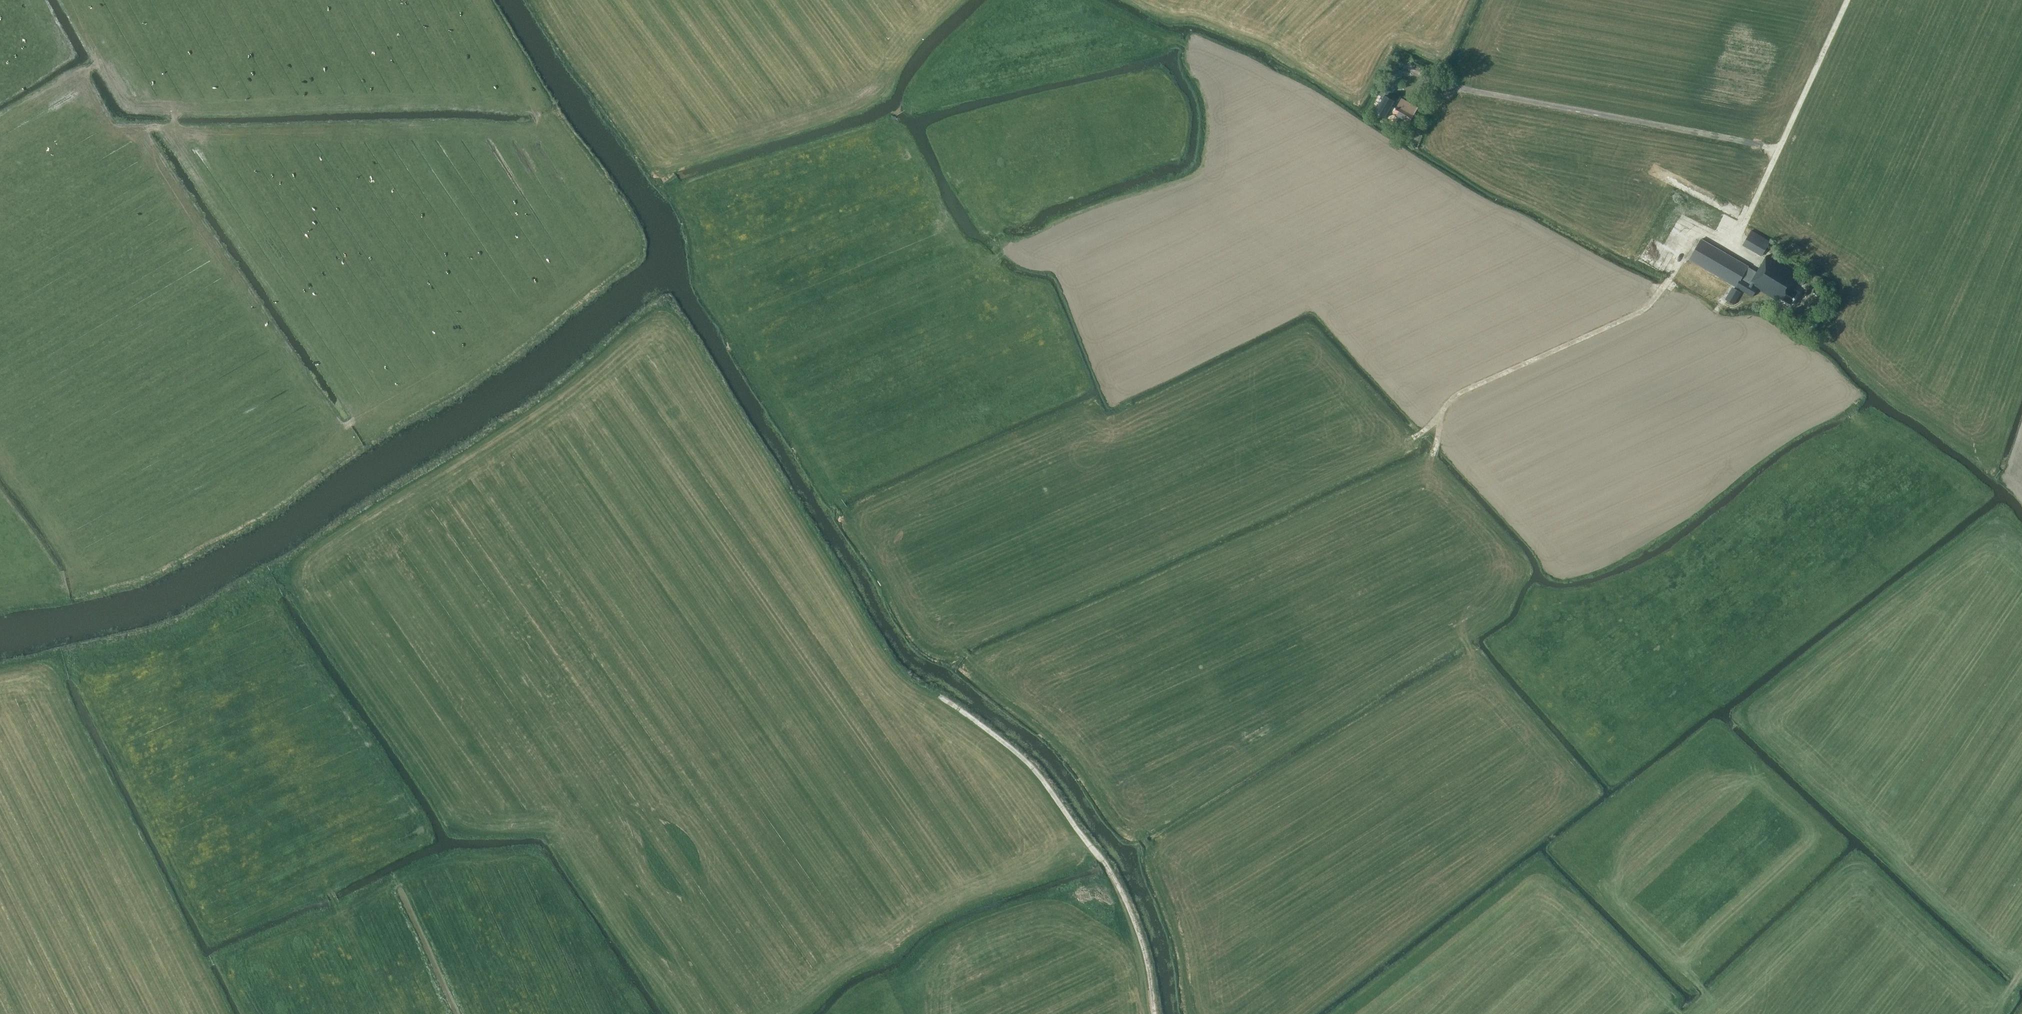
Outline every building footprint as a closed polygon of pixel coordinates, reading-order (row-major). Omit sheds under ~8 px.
[(1400,118),(1396,125),(1405,130),(1417,108),(1401,99),(1396,108),(1392,106),(1395,101),(1384,95),(1374,112),(1385,118),(1389,111),(1393,113),(1400,118)] [(1761,256),(1770,242),(1751,231),(1742,245),(1761,256)] [(1805,280),(1800,277),(1766,256),(1756,272),(1747,267),(1748,266),(1700,239),(1688,260),(1751,296),(1756,288),(1776,300),(1778,297),(1790,304),(1797,293),(1792,290),(1797,282),(1802,286),(1805,280)] [(1734,304),(1741,292),(1732,287),(1725,299),(1734,304)]
